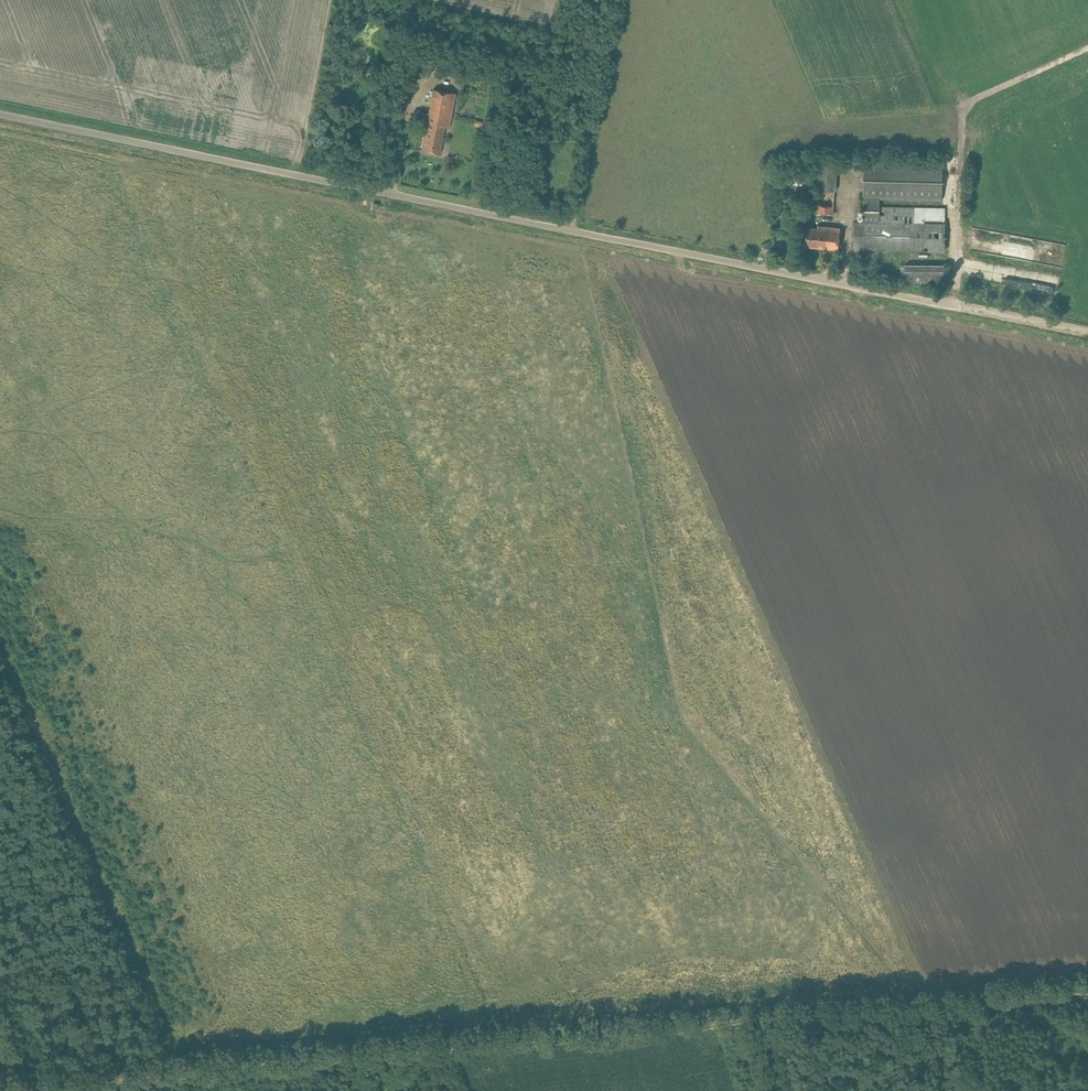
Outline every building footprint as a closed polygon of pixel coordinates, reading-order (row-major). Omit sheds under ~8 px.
[(449,127),(455,93),(434,89),(429,116),(428,116),(422,150),(440,153),(445,126),(449,127)] [(944,250),(945,240),(945,208),(880,207),(880,200),(942,201),(943,161),(865,159),(864,206),(863,239),(855,239),(854,252),(866,252),(866,248),(924,249),(924,250),(944,250)] [(819,160),(816,212),(834,213),(835,192),(836,192),(838,162),(819,160)] [(797,211),(798,195),(789,195),(788,210),(797,211)] [(838,249),(839,238),(840,228),(818,226),(818,228),(805,227),(803,246),(838,249)] [(905,264),(904,283),(944,283),(944,265),(905,264)]
